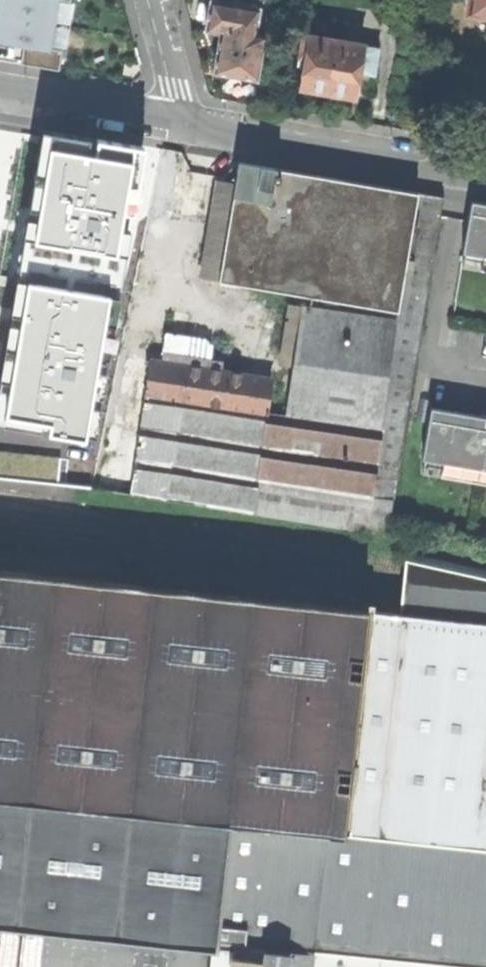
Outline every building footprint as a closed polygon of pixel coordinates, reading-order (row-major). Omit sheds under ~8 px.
[(47,50),(57,0),(0,0),(0,41),(22,45),(47,50)] [(213,72),(235,75),(258,79),(266,34),(255,32),(259,8),(216,0),(211,0),(206,28),(220,30),(213,72)] [(469,13),(485,16),(485,0),(471,0),(469,13)] [(306,59),(301,87),(327,91),(353,96),(358,72),(373,75),(378,49),(302,35),(298,57),(306,59)] [(47,50),(22,45),(18,62),(56,69),(59,52),(47,50)] [(36,131),(0,338),(0,431),(91,447),(142,149),(36,131)] [(153,191),(179,194),(185,150),(158,147),(153,191)] [(233,183),(217,282),(397,312),(395,321),(368,498),(312,490),(310,503),(326,506),(322,526),(384,536),(443,198),(415,194),(236,161),(233,183)] [(233,183),(213,180),(197,278),(217,282),(233,183)] [(470,201),(461,256),(464,256),(485,260),(485,204),(470,201)] [(464,256),(461,271),(485,275),(485,260),(464,256)] [(264,415),(255,482),(312,490),(368,498),(395,321),(300,307),(284,418),(264,415)] [(162,336),(160,351),(186,355),(189,340),(162,336)] [(150,361),(129,495),(250,515),(255,482),(264,415),(270,380),(206,371),(150,361)] [(420,459),(422,459),(485,470),(485,418),(429,408),(420,459)] [(422,459),(420,473),(485,485),(485,470),(422,459)] [(322,526),(326,506),(310,503),(312,490),(255,482),(250,515),(322,526)] [(408,552),(408,563),(406,579),(403,615),(369,611),(0,572),(0,924),(216,947),(238,947),(236,966),(485,966),(485,569),(408,552)]
